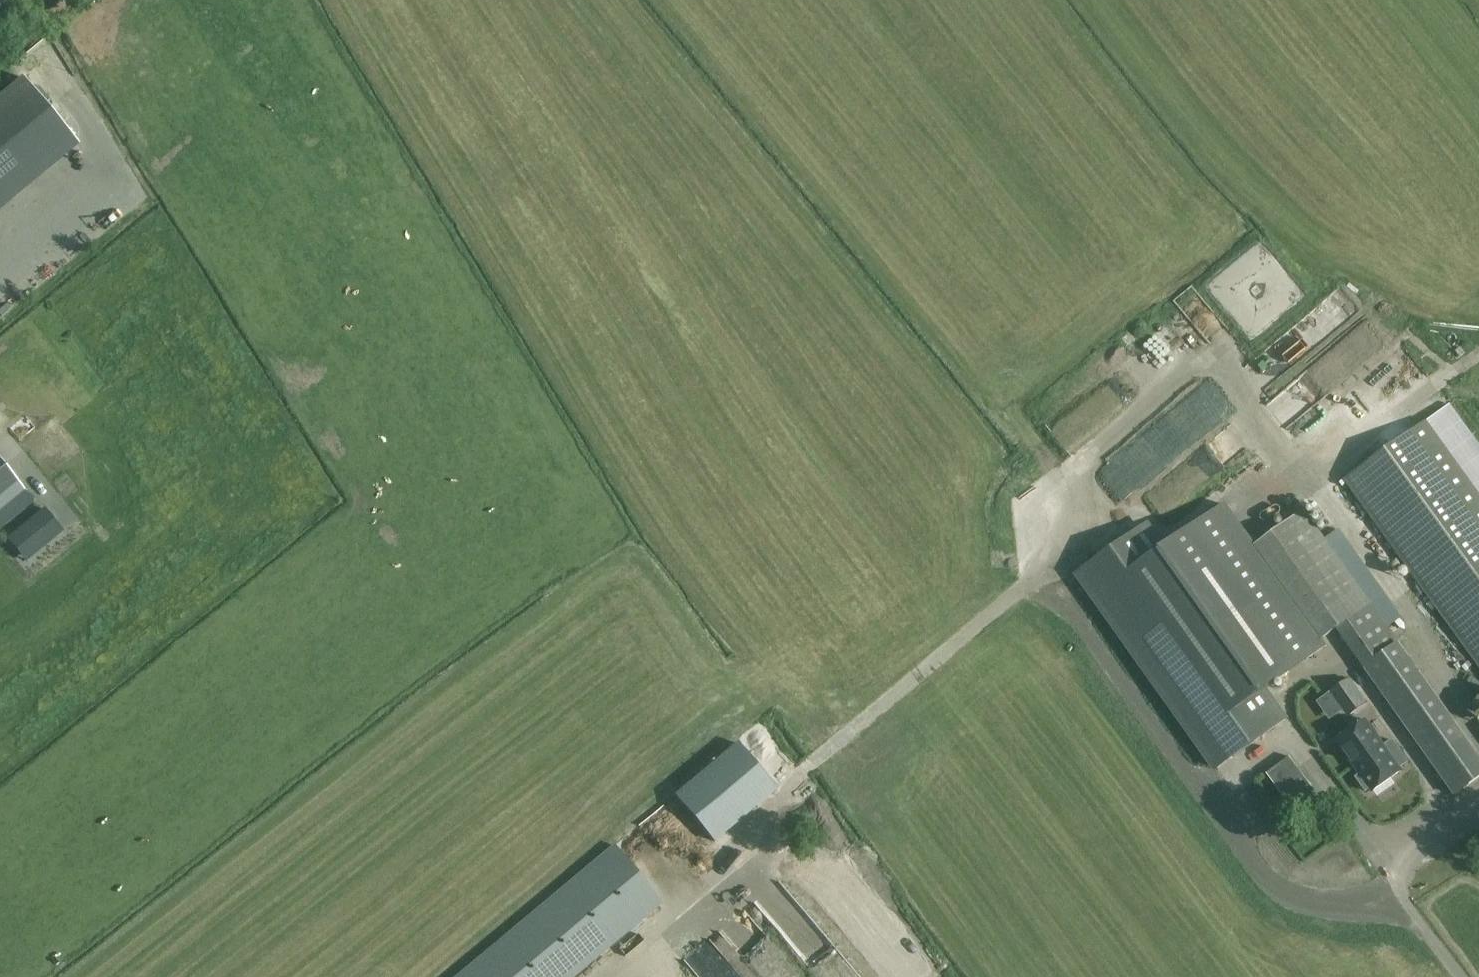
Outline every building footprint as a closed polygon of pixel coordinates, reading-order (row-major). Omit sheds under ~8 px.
[(23,78),(0,96),(0,200),(73,139),(23,78)] [(1293,401),(1372,334),(1354,313),(1275,380),(1293,401)] [(1427,420),(1344,480),(1478,667),(1478,492),(1427,420)] [(1183,479),(1196,465),(1179,449),(1166,464),(1183,479)] [(0,457),(0,509),(25,488),(0,457)] [(57,524),(36,499),(39,503),(11,525),(17,533),(9,539),(21,553),(57,524)] [(1165,548),(1148,524),(1080,571),(1077,573),(1075,575),(1211,771),(1214,769),(1217,767),(1285,720),(1264,690),(1326,645),(1321,638),(1256,544),(1228,504),(1165,548)] [(1256,544),(1321,638),(1334,628),(1456,800),(1478,785),(1478,763),(1431,695),(1434,693),(1370,604),(1302,511),(1256,544)] [(1366,703),(1359,694),(1349,679),(1331,692),(1348,716),(1366,703)] [(1369,789),(1372,792),(1401,771),(1399,768),(1407,762),(1392,741),(1383,746),(1365,720),(1336,741),(1354,767),(1359,775),(1355,778),(1365,792),(1369,789)] [(1305,779),(1290,757),(1266,773),(1291,807),(1301,800),(1319,824),(1330,816),(1312,791),(1314,790),(1306,778),(1305,779)] [(663,903),(616,846),(460,976),(574,976),(663,903)]
